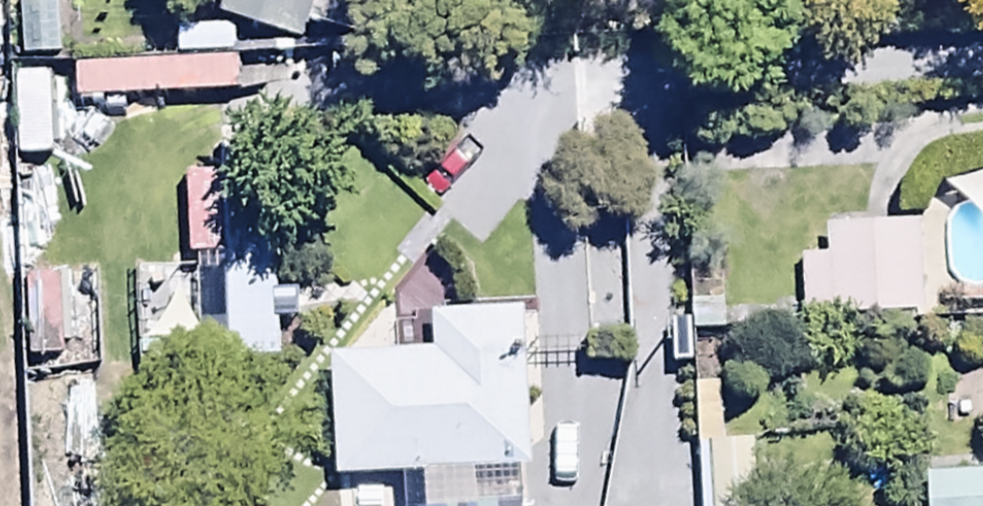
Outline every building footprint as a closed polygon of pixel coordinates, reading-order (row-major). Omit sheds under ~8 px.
[(304,0),(222,0),(214,32),(292,50),(304,0)] [(57,62),(58,11),(21,11),(21,62),(57,62)] [(81,113),(245,100),(243,66),(79,76),(81,113)] [(52,164),(53,85),(20,85),(18,164),(52,164)] [(227,365),(279,364),(277,249),(237,249),(236,178),(190,179),(191,263),(225,263),(227,365)] [(934,323),(934,236),(802,236),(802,323),(934,323)] [(526,321),(433,320),(432,360),(334,358),(333,487),(424,488),(424,505),(429,505),(474,505),(474,479),(530,480),(530,449),(536,449),(538,360),(526,360),(526,321)] [(754,447),(709,448),(711,505),(757,505),(754,447)] [(931,456),(929,505),(982,505),(982,459),(931,456)]
